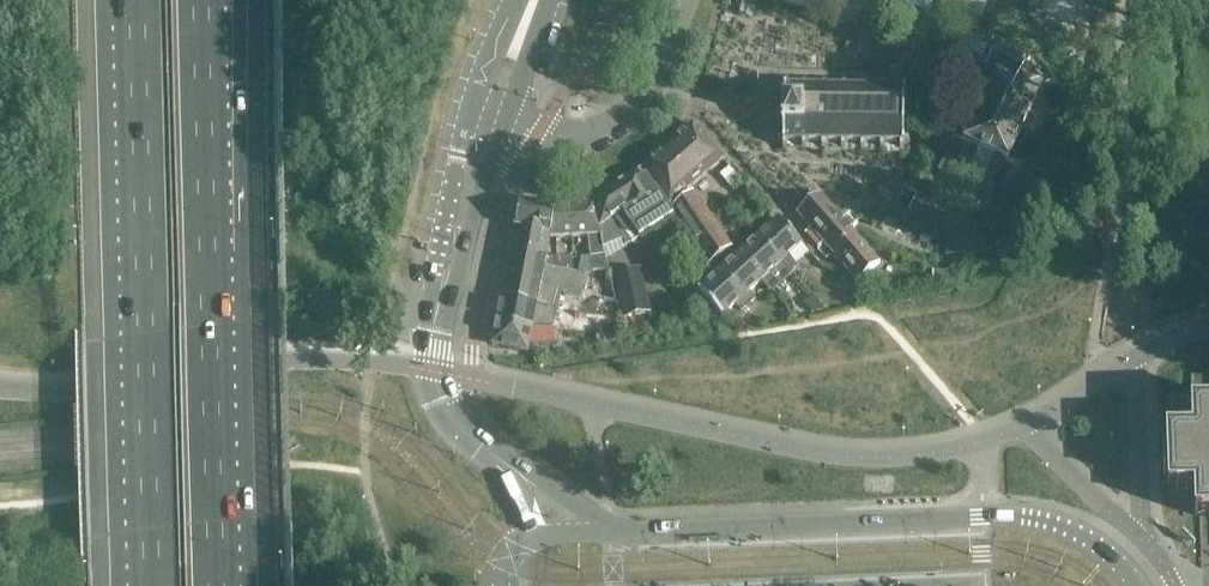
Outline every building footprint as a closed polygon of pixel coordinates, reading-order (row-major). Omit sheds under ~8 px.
[(743,0),(740,13),(753,16),(754,11),(756,4),(743,0)] [(984,21),(993,0),(934,0),(984,21)] [(1051,16),(1094,15),(1094,0),(1051,0),(1051,16)] [(988,48),(995,38),(980,29),(974,39),(988,48)] [(988,48),(974,39),(965,34),(953,53),(955,64),(971,74),(981,69),(993,50),(988,48)] [(1008,159),(1043,83),(1026,67),(1031,59),(1001,41),(985,67),(995,72),(964,138),(980,146),(1008,159)] [(910,120),(910,116),(905,115),(905,94),(911,94),(911,90),(905,90),(905,84),(901,84),(901,90),(886,89),(886,84),(882,84),(882,89),(866,89),(866,83),(862,83),(862,89),(847,88),(847,83),(843,83),(843,88),(827,88),(827,83),(823,82),(823,88),(808,88),(808,82),(804,82),(804,87),(788,87),(788,82),(784,82),(784,87),(778,87),(778,91),(784,91),(784,109),(778,109),(778,120),(783,120),(783,138),(777,138),(777,142),(783,142),(783,148),(787,148),(787,143),(802,143),(802,149),(806,149),(806,143),(822,143),(822,149),(826,149),(826,144),(841,144),(841,149),(845,149),(846,144),(861,144),(861,150),(865,150),(865,144),(881,145),(880,150),(884,150),(885,145),(900,145),(900,151),(904,151),(904,145),(910,145),(910,141),(904,141),(905,120),(910,120)] [(669,206),(725,159),(694,124),(644,169),(669,206)] [(967,174),(980,146),(964,138),(951,166),(967,174)] [(627,247),(673,217),(642,170),(594,201),(602,235),(606,254),(609,270),(632,263),(627,247)] [(952,211),(957,198),(939,190),(933,202),(952,211)] [(731,247),(693,191),(671,209),(708,265),(731,247)] [(819,193),(797,212),(833,253),(855,234),(819,193)] [(910,211),(944,227),(951,213),(917,196),(910,211)] [(602,235),(594,201),(575,204),(572,237),(589,236),(602,235)] [(551,234),(556,207),(520,203),(515,227),(551,234)] [(572,237),(575,204),(556,207),(551,234),(551,237),(556,237),(566,237),(572,237)] [(789,256),(802,244),(779,219),(758,237),(792,274),(799,267),(789,256)] [(546,257),(550,238),(551,237),(551,234),(515,227),(511,250),(546,257)] [(855,234),(833,253),(858,282),(880,263),(855,234)] [(606,254),(602,235),(589,236),(591,256),(606,254)] [(567,247),(566,237),(556,237),(556,247),(567,247)] [(792,274),(758,237),(739,255),(762,280),(774,269),(785,280),(792,274)] [(591,293),(594,279),(585,278),(586,274),(579,272),(545,266),(546,257),(511,250),(502,297),(537,305),(558,309),(560,299),(566,300),(567,297),(577,299),(577,298),(586,299),(587,292),(591,293)] [(609,270),(606,254),(591,256),(591,271),(609,270)] [(750,291),(762,280),(739,255),(699,291),(722,316),(736,304),(742,311),(756,298),(750,291)] [(579,272),(582,256),(546,257),(545,266),(579,272)] [(684,285),(707,266),(700,257),(676,275),(684,285)] [(639,270),(616,276),(626,317),(649,311),(639,270)] [(1166,295),(1157,299),(1160,307),(1169,304),(1166,295)] [(535,313),(537,305),(502,297),(497,321),(532,329),(535,313)] [(825,311),(813,297),(805,304),(813,313),(825,311)] [(574,312),(576,304),(566,302),(564,310),(574,312)] [(559,318),(561,310),(558,309),(537,305),(535,313),(559,318)] [(617,330),(618,318),(592,316),(592,328),(617,330)] [(530,338),(532,329),(497,321),(492,344),(528,352),(530,338)] [(555,342),(556,328),(532,329),(530,338),(555,342)] [(619,329),(617,330),(596,332),(597,343),(621,340),(619,329)] [(1191,374),(1191,395),(1167,395),(1166,395),(1166,405),(1167,436),(1167,453),(1163,453),(1164,475),(1168,475),(1169,492),(1170,504),(1182,504),(1183,517),(1195,516),(1195,517),(1200,517),(1202,516),(1208,516),(1208,373),(1191,374)]
